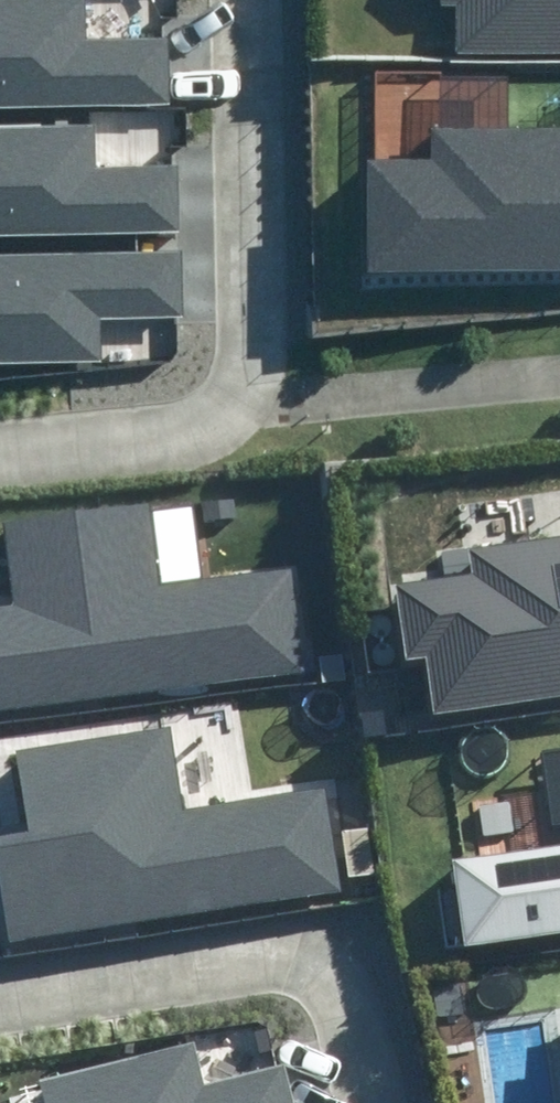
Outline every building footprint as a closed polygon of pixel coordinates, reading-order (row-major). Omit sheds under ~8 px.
[(167,85),(166,20),(85,22),(85,0),(0,0),(0,88),(167,85)] [(443,2),(455,2),(454,49),(559,49),(559,0),(443,0),(443,2)] [(180,217),(178,153),(97,154),(97,112),(0,114),(0,220),(180,217)] [(368,158),(368,270),(559,270),(559,125),(429,125),(429,158),(368,158)] [(175,237),(0,240),(0,347),(96,345),(95,303),(176,302),(175,237)] [(0,599),(0,707),(319,666),(305,560),(153,580),(143,502),(0,521),(0,542),(7,598),(0,599)] [(395,584),(406,658),(428,655),(436,710),(559,693),(559,539),(475,551),(478,572),(395,584)] [(371,633),(373,635),(376,637),(380,637),(383,636),(386,634),(388,632),(390,628),(390,625),(389,621),(387,619),(384,616),(381,615),(377,616),(374,617),(371,619),(369,622),(368,626),(369,630),(371,633)] [(375,661),(377,663),(380,665),(384,665),(387,664),(390,662),(392,659),(394,656),(394,653),(393,649),(391,646),(388,644),(385,643),(381,643),(378,645),(375,647),(373,650),(372,654),(373,658),(375,661)] [(0,830),(0,876),(10,937),(349,883),(332,778),(181,802),(169,725),(24,747),(36,824),(0,830)] [(462,862),(472,938),(559,925),(559,848),(462,862)] [(284,1062),(205,1082),(195,1041),(47,1079),(53,1102),(295,1102),(284,1062)]
